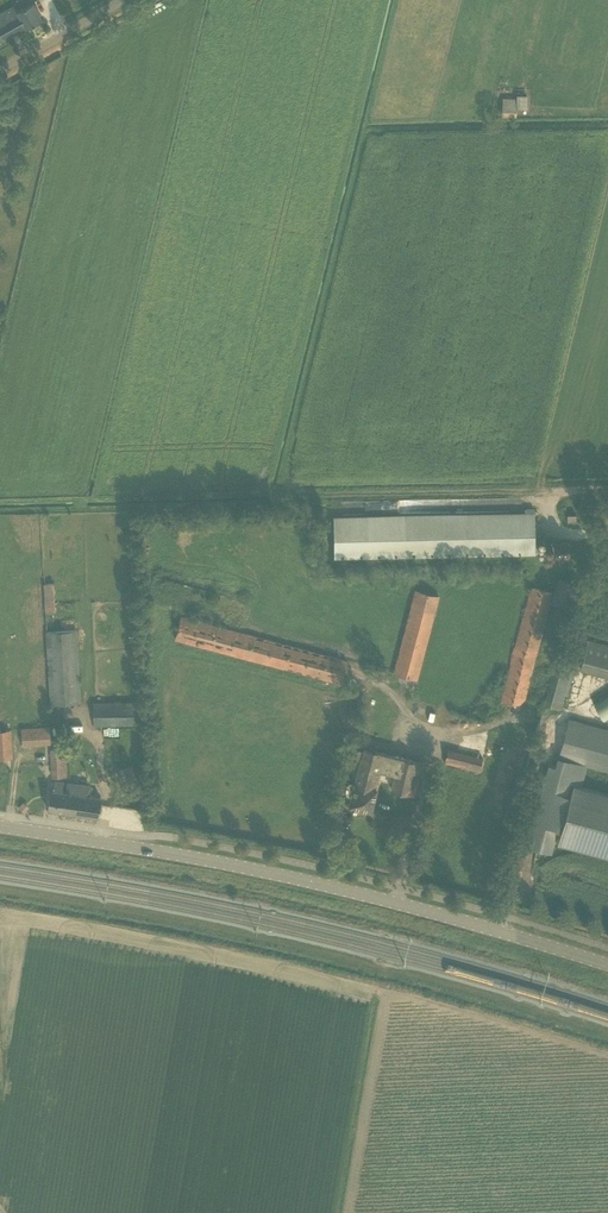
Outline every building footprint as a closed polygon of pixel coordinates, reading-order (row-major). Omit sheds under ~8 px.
[(27,27),(27,28),(42,19),(33,2),(17,11),(15,6),(0,14),(0,42),(27,27)] [(502,96),(502,100),(501,116),(516,116),(516,104),(517,104),(518,99),(518,96),(502,96)] [(335,557),(535,554),(535,514),(534,509),(525,509),(525,514),(334,517),(335,557)] [(531,586),(501,702),(523,707),(551,602),(572,607),(578,583),(557,577),(553,592),(531,586)] [(45,612),(56,612),(54,583),(45,584),(43,584),(45,612)] [(415,588),(393,673),(418,679),(440,595),(415,588)] [(181,615),(175,639),(342,683),(348,660),(181,615)] [(78,630),(53,632),(47,632),(46,632),(50,704),(82,702),(78,630)] [(589,639),(580,669),(607,676),(607,644),(589,639)] [(561,710),(565,696),(567,697),(576,661),(556,656),(543,705),(561,710)] [(607,718),(607,697),(598,703),(607,718)] [(93,701),(93,725),(135,725),(135,701),(93,701)] [(570,720),(565,738),(562,747),(560,757),(607,770),(607,730),(570,720)] [(51,726),(22,727),(23,744),(52,742),(51,726)] [(11,730),(0,730),(0,759),(13,758),(11,730)] [(67,777),(65,748),(51,749),(53,778),(67,777)] [(352,795),(349,806),(371,811),(376,790),(375,790),(377,782),(378,782),(381,770),(395,774),(391,789),(414,795),(422,763),(364,748),(363,752),(358,751),(356,759),(361,760),(355,784),(350,783),(347,784),(345,791),(347,794),(352,795)] [(446,762),(482,771),(486,757),(449,748),(446,762)] [(48,809),(64,812),(68,793),(62,792),(64,782),(56,781),(54,791),(51,790),(48,809)] [(68,793),(64,812),(98,817),(101,798),(89,796),(90,786),(69,783),(68,793)] [(574,785),(574,784),(557,842),(558,842),(558,841),(607,855),(607,794),(574,785)] [(24,802),(19,807),(25,813),(30,807),(24,802)]
